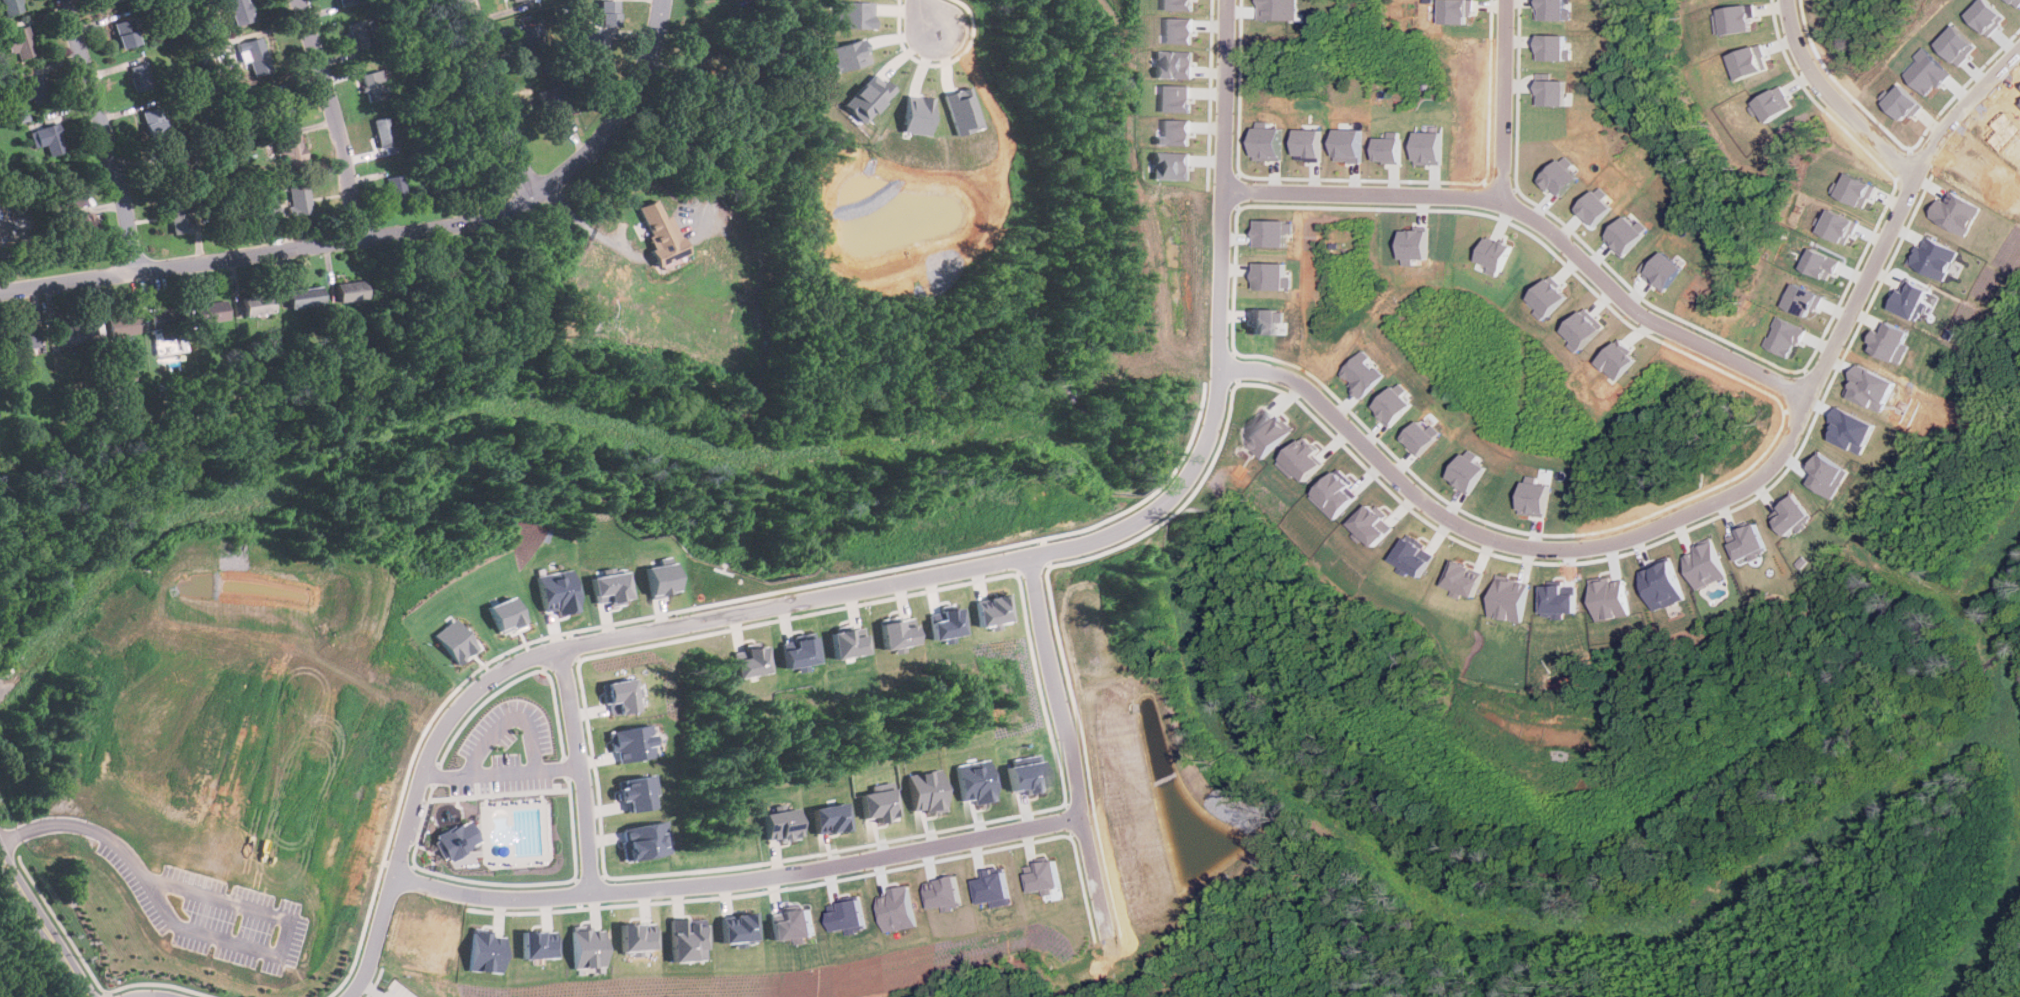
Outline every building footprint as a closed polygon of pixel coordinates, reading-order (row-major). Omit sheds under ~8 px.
[(20,0),(0,0),(5,16),(23,11),(20,0)] [(254,20),(248,0),(228,0),(237,26),(254,20)] [(836,27),(873,28),(873,1),(837,0),(836,27)] [(1195,0),(1158,0),(1158,9),(1195,10),(1195,0)] [(1259,19),(1296,20),(1296,0),(1259,0),(1259,19)] [(1473,0),(1443,0),(1442,23),(1472,23),(1473,0)] [(1537,19),(1572,20),(1572,0),(1537,0),(1537,19)] [(617,3),(602,3),(602,27),(617,27),(617,3)] [(1720,35),(1757,30),(1754,5),(1716,10),(1720,35)] [(1195,43),(1195,17),(1162,17),(1161,42),(1195,43)] [(139,44),(131,18),(113,24),(121,50),(139,44)] [(347,25),(355,50),(371,45),(363,19),(347,25)] [(520,30),(529,61),(549,55),(540,25),(520,30)] [(12,50),(17,62),(37,55),(27,26),(3,34),(10,51),(12,50)] [(584,43),(601,43),(601,29),(584,29),(584,43)] [(1571,60),(1572,35),(1536,34),(1536,59),(1571,60)] [(253,78),(271,73),(261,38),(236,44),(241,64),(249,62),(253,78)] [(869,62),(863,38),(830,46),(834,61),(828,63),(831,72),(869,62)] [(1773,68),(1763,43),(1733,55),(1742,80),(1773,68)] [(1195,51),(1152,50),(1151,77),(1194,78),(1195,51)] [(135,94),(153,89),(145,63),(128,68),(135,94)] [(387,99),(382,70),(362,74),(367,102),(387,99)] [(874,72),(843,104),(852,112),(848,116),(859,126),(893,90),(874,72)] [(31,104),(49,98),(42,76),(23,82),(31,104)] [(1567,80),(1537,79),(1537,105),(1566,106),(1567,80)] [(1156,84),(1155,111),(1193,111),(1193,85),(1156,84)] [(549,121),(566,116),(557,85),(540,90),(549,121)] [(1768,125),(1796,106),(1782,85),(1754,104),(1768,125)] [(942,94),(955,135),(981,127),(969,86),(942,94)] [(295,117),(288,91),(269,96),(277,122),(295,117)] [(902,133),(929,134),(931,97),(904,95),(902,133)] [(141,112),(148,138),(168,133),(161,107),(141,112)] [(396,145),(391,117),(374,120),(379,148),(396,145)] [(1193,119),(1159,118),(1159,135),(1152,135),(1152,144),(1192,145),(1193,119)] [(34,149),(45,145),(49,157),(67,151),(57,123),(29,132),(34,149)] [(1254,160),(1281,160),(1281,127),(1255,127),(1254,160)] [(1296,129),(1295,160),(1321,160),(1321,129),(1296,129)] [(1362,129),(1336,129),(1335,161),(1361,162),(1362,129)] [(1416,164),(1443,164),(1443,132),(1416,131),(1416,164)] [(277,140),(283,171),(306,166),(300,135),(277,140)] [(1376,162),(1402,163),(1402,138),(1377,137),(1376,162)] [(1193,153),(1149,152),(1149,179),(1192,180),(1193,153)] [(1574,163),(1564,154),(1539,183),(1549,192),(1552,188),(1561,196),(1579,176),(1570,168),(1574,163)] [(1838,196),(1867,208),(1877,184),(1848,172),(1838,196)] [(392,203),(408,200),(403,175),(387,177),(392,203)] [(86,205),(82,184),(60,189),(65,209),(86,205)] [(291,216),(311,215),(309,185),(290,185),(291,216)] [(1576,211),(1594,228),(1614,207),(1606,200),(1611,195),(1599,185),(1576,211)] [(1932,219),(1971,235),(1983,204),(1953,192),(1949,203),(1940,199),(1932,219)] [(170,235),(192,233),(190,212),(197,212),(195,198),(167,201),(170,235)] [(637,207),(659,265),(687,255),(672,213),(664,216),(658,199),(637,207)] [(260,203),(261,216),(279,214),(277,201),(260,203)] [(1849,244),(1859,221),(1830,208),(1820,232),(1849,244)] [(97,239),(94,213),(65,215),(68,242),(97,239)] [(1649,232),(1631,213),(1604,237),(1622,256),(1649,232)] [(1253,219),(1253,246),(1285,246),(1285,234),(1291,235),(1292,220),(1253,219)] [(1429,259),(1430,230),(1404,229),(1403,264),(1415,264),(1416,259),(1429,259)] [(1513,246),(1489,235),(1479,261),(1491,266),(1489,272),(1500,277),(1513,246)] [(1909,262),(1947,280),(1961,251),(1929,235),(1924,247),(1918,244),(1909,262)] [(1803,269),(1832,280),(1841,259),(1812,247),(1803,269)] [(1655,262),(1649,257),(1639,271),(1666,292),(1685,267),(1664,250),(1655,262)] [(1254,289),(1290,288),(1290,276),(1285,276),(1285,262),(1254,263),(1254,289)] [(1526,302),(1545,320),(1569,295),(1550,277),(1526,302)] [(1931,289),(1904,277),(1891,308),(1922,321),(1930,302),(1926,301),(1931,289)] [(366,300),(364,281),(336,283),(338,303),(366,300)] [(1817,311),(1824,296),(1796,282),(1784,305),(1808,317),(1812,308),(1817,311)] [(324,304),(321,286),(287,291),(290,309),(324,304)] [(242,297),(245,317),(274,313),(271,293),(242,297)] [(229,320),(227,301),(198,304),(200,323),(229,320)] [(159,330),(160,341),(173,339),(172,328),(183,327),(181,307),(150,311),(152,330),(159,330)] [(1253,334),(1284,334),(1284,308),(1252,309),(1253,334)] [(1569,345),(1578,353),(1604,325),(1585,308),(1564,331),(1574,340),(1569,345)] [(107,318),(110,337),(138,332),(135,313),(107,318)] [(1764,345),(1793,358),(1807,328),(1778,315),(1764,345)] [(58,325),(60,346),(90,343),(88,322),(58,325)] [(1869,350),(1905,363),(1911,344),(1908,343),(1912,330),(1888,322),(1885,332),(1877,329),(1869,350)] [(36,329),(12,333),(14,350),(39,347),(36,329)] [(1619,340),(1597,363),(1616,381),(1638,358),(1619,340)] [(1385,374),(1362,350),(1339,372),(1362,396),(1385,374)] [(1847,395),(1886,412),(1900,381),(1861,364),(1847,395)] [(1408,390),(1399,381),(1373,408),(1392,426),(1413,403),(1404,395),(1408,390)] [(1879,423),(1840,406),(1835,418),(1841,421),(1833,440),(1866,454),(1879,423)] [(1267,459),(1296,428),(1281,414),(1276,419),(1267,410),(1242,436),(1250,443),(1245,448),(1254,456),(1259,452),(1267,459)] [(1403,438),(1421,455),(1441,434),(1423,417),(1403,438)] [(1322,449),(1306,435),(1281,464),(1297,478),(1301,473),(1310,481),(1326,463),(1317,454),(1322,449)] [(1449,479),(1471,493),(1488,467),(1476,459),(1478,454),(1468,448),(1449,479)] [(1854,471),(1822,451),(1811,468),(1814,471),(1808,481),(1836,499),(1854,471)] [(1315,496),(1339,519),(1359,498),(1350,489),(1355,484),(1340,470),(1315,496)] [(1548,516),(1551,484),(1525,481),(1521,514),(1548,516)] [(1815,518),(1793,491),(1777,504),(1780,508),(1770,515),(1787,536),(1797,528),(1800,530),(1815,518)] [(1387,518),(1390,515),(1374,501),(1354,523),(1379,546),(1396,527),(1387,518)] [(1757,522),(1750,525),(1748,521),(1736,526),(1738,532),(1728,536),(1738,561),(1749,556),(1751,560),(1770,551),(1757,522)] [(1395,561),(1405,566),(1404,568),(1424,578),(1435,553),(1426,549),(1429,543),(1409,534),(1395,561)] [(1684,556),(1698,589),(1728,577),(1712,537),(1692,545),(1695,552),(1684,556)] [(1650,563),(1651,567),(1642,570),(1654,610),(1687,600),(1673,556),(1650,563)] [(1456,589),(1454,594),(1465,599),(1467,593),(1477,597),(1488,572),(1457,559),(1446,585),(1456,589)] [(673,592),(667,561),(640,567),(647,597),(673,592)] [(577,610),(570,569),(537,575),(544,611),(557,609),(557,614),(577,610)] [(589,576),(593,603),(606,601),(606,604),(626,601),(622,571),(589,576)] [(1526,621),(1533,580),(1500,575),(1494,616),(1526,621)] [(1600,621),(1633,615),(1626,579),(1614,581),(1613,576),(1592,580),(1600,621)] [(1580,612),(1579,594),(1566,594),(1566,582),(1545,582),(1546,612),(1580,612)] [(980,626),(1014,621),(1010,593),(976,598),(980,626)] [(491,605),(502,634),(526,625),(515,596),(491,605)] [(932,640),(966,633),(961,606),(940,610),(941,619),(929,621),(932,640)] [(482,647),(458,617),(437,634),(461,663),(482,647)] [(916,643),(912,618),(880,622),(883,649),(895,648),(896,653),(906,651),(905,645),(916,643)] [(830,633),(835,659),(868,652),(862,626),(830,633)] [(786,668),(798,666),(799,672),(809,670),(808,664),(818,662),(813,636),(793,640),(795,647),(782,650),(786,668)] [(733,659),(737,678),(769,672),(764,645),(744,648),(746,657),(733,659)] [(599,682),(602,704),(608,703),(609,714),(635,711),(634,698),(637,697),(634,678),(599,682)] [(608,731),(612,752),(617,751),(620,762),(655,756),(649,723),(608,731)] [(1013,791),(1026,789),(1027,794),(1047,791),(1040,754),(1020,758),(1022,763),(1009,766),(1013,791)] [(978,804),(998,800),(990,759),(957,765),(964,800),(976,798),(978,804)] [(949,810),(941,768),(908,774),(915,810),(927,808),(928,814),(949,810)] [(657,794),(655,774),(617,779),(620,800),(627,799),(628,811),(654,808),(652,795),(657,794)] [(879,823),(900,818),(893,787),(861,794),(866,818),(878,816),(879,823)] [(813,807),(818,834),(850,828),(845,801),(813,807)] [(763,813),(768,839),(780,837),(781,842),(801,838),(795,807),(763,813)] [(447,860),(484,842),(471,818),(435,837),(447,860)] [(628,860),(672,852),(666,820),(622,828),(628,860)] [(1028,892),(1041,890),(1042,895),(1052,893),(1051,888),(1062,886),(1056,859),(1036,862),(1037,871),(1025,873),(1028,892)] [(975,903),(988,902),(988,907),(1007,904),(1003,867),(982,870),(983,878),(972,879),(975,903)] [(921,881),(925,908),(941,906),(941,908),(959,905),(954,876),(921,881)] [(879,932),(912,926),(905,884),(883,888),(884,894),(873,896),(879,932)] [(860,925),(856,899),(835,902),(837,910),(825,912),(828,930),(860,925)] [(811,936),(807,908),(786,911),(788,919),(775,921),(778,940),(791,938),(792,944),(802,942),(801,937),(811,936)] [(724,915),(727,943),(739,941),(739,946),(760,944),(756,912),(724,915)] [(708,923),(689,924),(688,918),(674,918),(676,961),(700,960),(700,948),(709,948),(708,923)] [(625,950),(659,949),(658,923),(625,923),(625,950)] [(574,926),(576,960),(587,959),(588,967),(609,966),(608,930),(595,930),(595,925),(574,926)] [(472,970),(505,972),(507,936),(496,936),(496,929),(474,928),(472,970)] [(558,957),(558,930),(525,931),(525,958),(558,957)]
